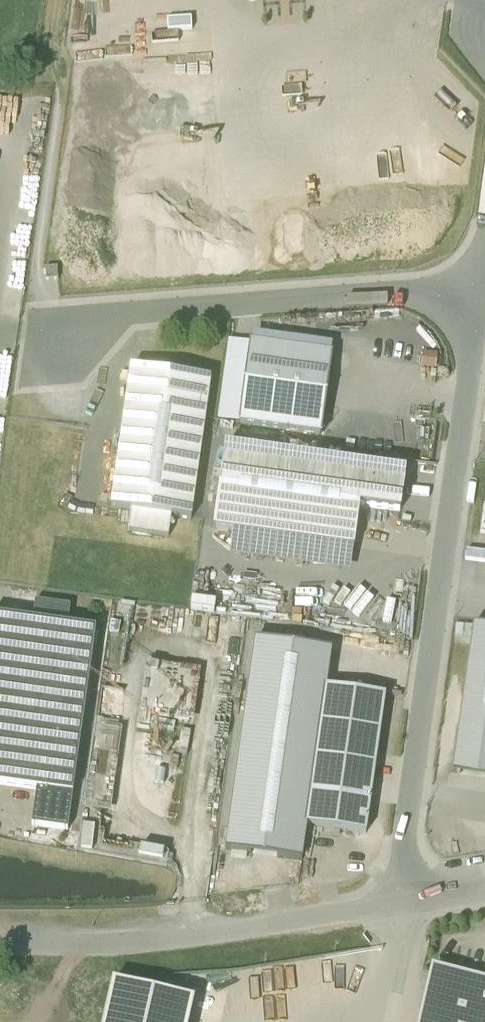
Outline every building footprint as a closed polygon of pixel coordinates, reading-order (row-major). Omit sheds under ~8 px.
[(57,268),(45,269),(46,281),(58,280),(57,268)] [(332,354),(251,343),(240,424),(321,435),(332,354)] [(211,379),(131,368),(111,508),(131,511),(128,532),(169,537),(171,517),(191,520),(211,379)] [(366,468),(225,448),(213,529),(235,532),(352,549),(354,549),(360,507),(366,468)] [(405,474),(366,468),(360,507),(400,513),(405,474)] [(348,572),(352,549),(235,532),(232,555),(348,572)] [(70,607),(35,602),(33,622),(68,627),(70,607)] [(0,617),(0,787),(2,787),(37,792),(73,797),(96,631),(68,627),(33,622),(0,617)] [(474,626),(452,773),(484,778),(484,628),(474,626)] [(306,827),(326,689),(331,651),(253,639),(222,849),(300,861),(306,827)] [(201,671),(147,663),(139,716),(194,724),(201,671)] [(386,697),(326,689),(306,827),(366,836),(386,697)] [(83,811),(111,815),(123,731),(95,727),(83,811)] [(73,797),(37,792),(32,828),(68,833),(73,797)] [(77,854),(166,870),(169,855),(129,848),(128,850),(103,845),(105,833),(100,832),(102,820),(95,818),(95,814),(84,812),(77,854)] [(434,974),(426,1006),(438,1009),(435,1021),(484,1021),(484,985),(434,974)] [(113,985),(105,1021),(189,1021),(193,1004),(113,985)]
